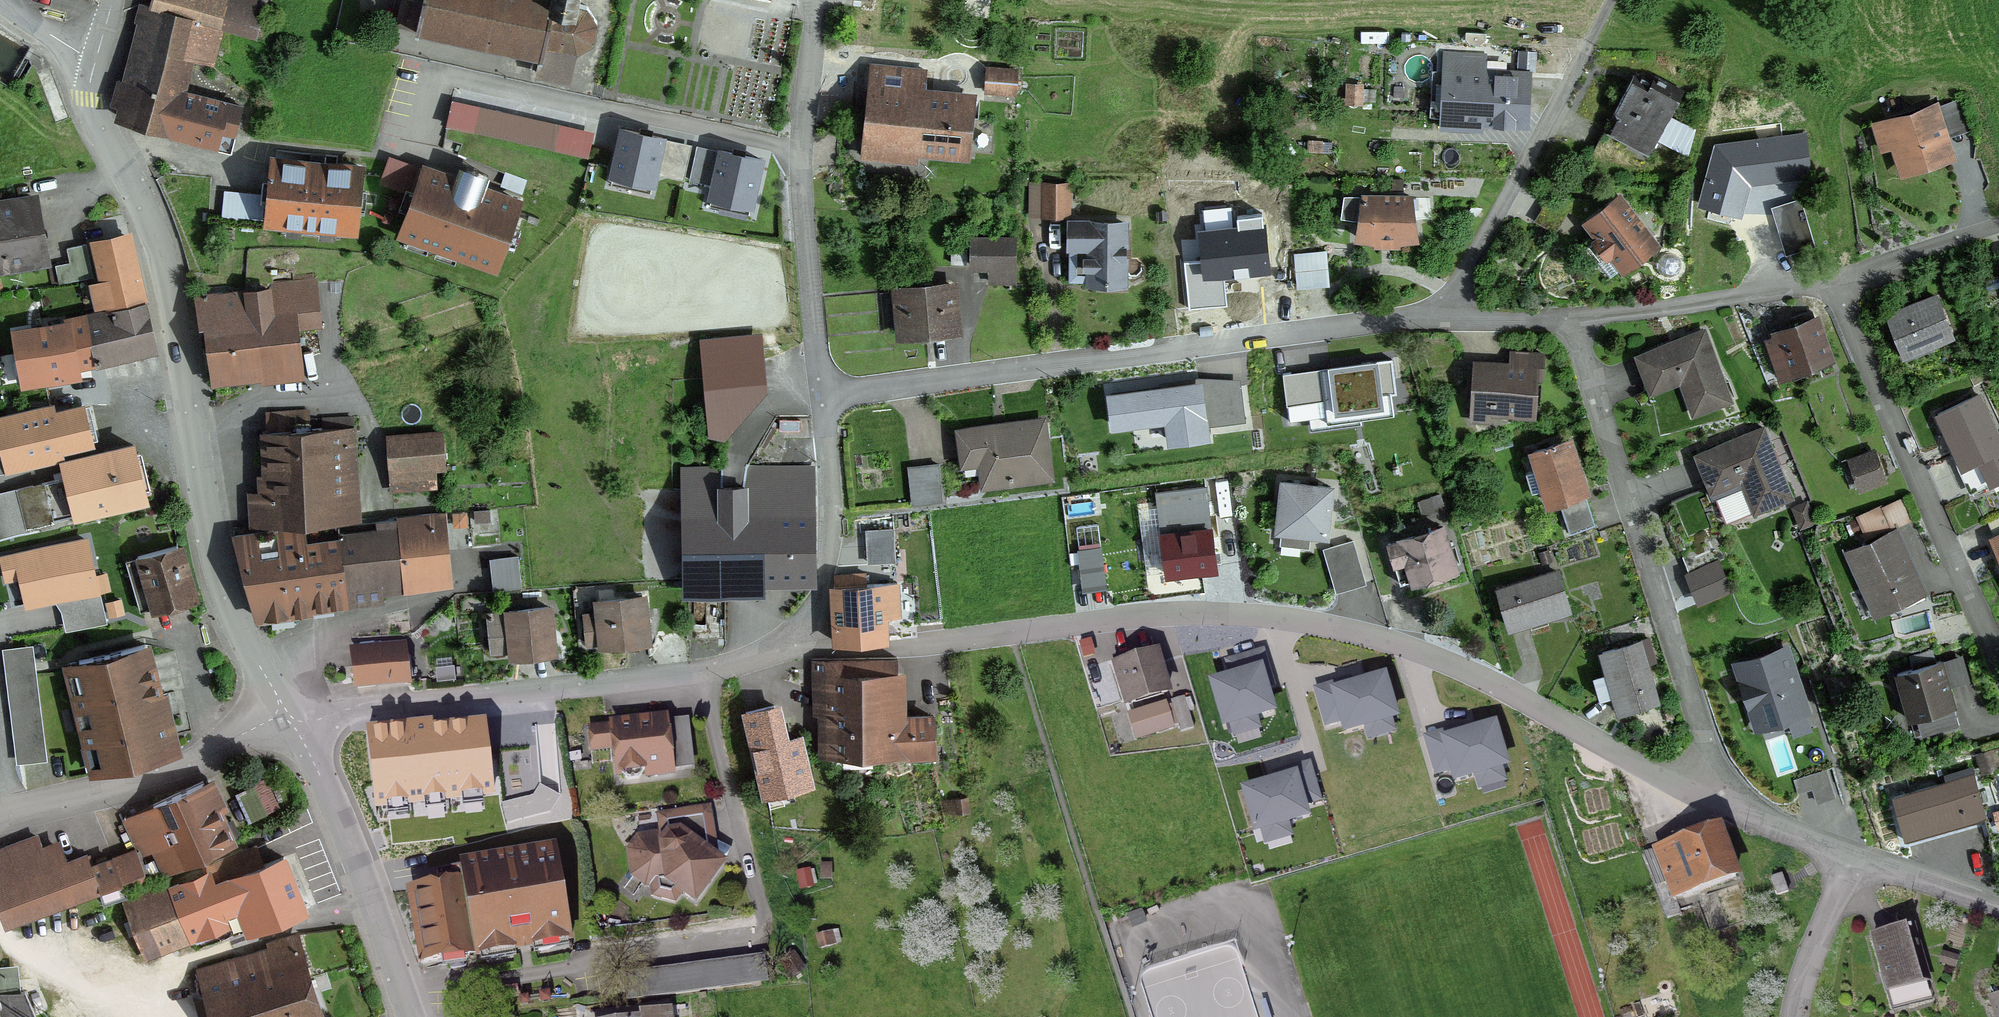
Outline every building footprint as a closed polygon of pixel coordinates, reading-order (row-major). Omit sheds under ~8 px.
[(116,82),(110,106),(121,109),(119,119),(169,132),(180,93),(189,60),(206,66),(208,66),(219,28),(253,37),(263,0),(153,0),(151,8),(139,5),(134,22),(146,26),(140,44),(139,44),(128,85),(116,82)] [(395,25),(415,29),(414,32),(538,58),(535,74),(569,81),(575,51),(591,41),(595,23),(585,7),(573,4),(574,0),(401,0),(395,25)] [(1442,119),(1524,123),(1526,78),(1482,76),(1483,57),(1443,55),(1439,127),(1441,127),(1442,119)] [(868,66),(860,142),(966,153),(971,102),(902,95),(905,70),(868,66)] [(1015,73),(985,71),(983,91),(1013,93),(1015,73)] [(1617,113),(1618,115),(1610,131),(1633,143),(1635,139),(1652,148),(1662,129),(1659,127),(1661,124),(1662,123),(1664,122),(1667,121),(1668,119),(1683,91),(1654,75),(1650,82),(1634,73),(1621,96),(1616,106),(1615,107),(1615,109),(1616,111),(1617,113)] [(1346,101),(1357,102),(1358,88),(1347,87),(1346,101)] [(588,155),(596,124),(454,90),(446,120),(588,155)] [(229,148),(239,108),(180,93),(169,132),(229,148)] [(1964,104),(1863,132),(1871,161),(1889,156),(1896,182),(1952,167),(1945,143),(1973,136),(1964,104)] [(621,129),(610,178),(650,187),(661,138),(621,129)] [(1806,135),(1716,146),(1700,207),(1741,218),(1749,185),(1810,177),(1806,135)] [(720,149),(711,198),(754,207),(763,158),(720,149)] [(266,223),(351,231),(358,168),(272,159),(266,223)] [(526,200),(427,164),(402,233),(501,268),(526,200)] [(1066,185),(1042,185),(1041,216),(1066,216),(1066,185)] [(223,193),(221,218),(259,222),(261,197),(223,193)] [(1373,237),(1396,238),(1396,241),(1415,238),(1413,219),(1428,217),(1428,218),(1430,218),(1427,199),(1343,198),(1340,217),(1341,217),(1341,216),(1357,218),(1354,238),(1373,241),(1373,237)] [(37,231),(31,199),(0,204),(0,237),(37,231)] [(1618,201),(1601,213),(1597,209),(1579,222),(1605,256),(1610,253),(1621,269),(1651,246),(1618,201)] [(1800,202),(1774,210),(1787,255),(1813,247),(1800,202)] [(142,303),(127,236),(121,216),(93,222),(98,242),(106,278),(105,278),(112,304),(113,310),(142,303)] [(1122,283),(1123,224),(1068,224),(1068,247),(1078,247),(1078,260),(1089,260),(1088,283),(1122,283)] [(1264,228),(1200,234),(1203,265),(1188,267),(1192,307),(1224,304),(1221,278),(1269,273),(1264,228)] [(43,263),(37,231),(0,237),(0,271),(43,263)] [(972,240),(972,268),(1013,268),(1013,240),(972,240)] [(93,280),(86,245),(64,250),(71,284),(93,280)] [(1296,256),(1298,288),(1328,286),(1325,254),(1296,256)] [(317,309),(294,311),(291,285),(271,287),(271,291),(245,294),(244,289),(232,290),(235,309),(222,311),(220,294),(205,296),(205,294),(199,295),(200,296),(195,296),(200,326),(204,325),(212,381),(298,371),(301,371),(296,327),(319,324),(317,309)] [(955,330),(951,287),(895,292),(899,335),(955,330)] [(1950,336),(1935,299),(1886,318),(1901,355),(1950,336)] [(40,330),(48,372),(154,348),(142,303),(113,310),(112,304),(80,310),(82,321),(40,330)] [(1776,335),(1777,337),(1765,342),(1779,380),(1791,376),(1789,371),(1827,357),(1811,310),(1788,319),(1792,330),(1776,335)] [(671,382),(702,379),(704,398),(763,393),(756,332),(667,342),(671,382)] [(1702,333),(1636,357),(1646,384),(1675,372),(1692,414),(1727,401),(1702,333)] [(1510,354),(1509,369),(1473,367),(1471,408),(1487,409),(1486,411),(1532,413),(1534,379),(1540,380),(1542,356),(1510,354)] [(1392,355),(1284,370),(1288,400),(1325,395),(1328,416),(1394,407),(1391,387),(1396,387),(1392,355)] [(1202,375),(1106,388),(1111,426),(1165,418),(1168,440),(1211,434),(1202,375)] [(1935,415),(1972,493),(1998,480),(1998,444),(1976,396),(1935,415)] [(0,419),(0,447),(5,470),(40,461),(39,454),(88,442),(80,407),(50,415),(49,408),(0,419)] [(306,412),(265,414),(270,527),(354,521),(349,441),(346,441),(346,430),(349,429),(349,418),(321,420),(321,430),(307,430),(306,412)] [(1045,468),(1039,423),(956,434),(958,445),(978,443),(983,484),(1013,480),(1012,473),(1045,468)] [(1761,430),(1696,456),(1707,482),(1736,470),(1753,512),(1788,498),(1761,430)] [(387,440),(389,470),(443,466),(441,436),(387,440)] [(1531,453),(1547,504),(1583,493),(1567,442),(1531,453)] [(65,479),(16,490),(25,527),(144,498),(144,495),(149,494),(147,481),(139,476),(132,447),(61,464),(65,479)] [(1869,456),(1853,462),(1861,485),(1878,479),(1869,456)] [(809,470),(685,471),(687,589),(690,589),(690,578),(808,577),(808,585),(811,585),(810,515),(809,470)] [(910,505),(945,502),(942,472),(908,475),(910,505)] [(1325,540),(1330,493),(1275,488),(1270,535),(1325,540)] [(1804,504),(1792,509),(1800,528),(1812,523),(1804,504)] [(419,516),(419,519),(394,522),(402,584),(403,585),(446,581),(443,552),(424,554),(422,527),(426,526),(427,530),(445,528),(444,514),(419,516)] [(402,584),(394,522),(337,529),(346,605),(382,601),(380,587),(402,584)] [(1161,532),(1166,575),(1218,569),(1213,526),(1161,532)] [(301,528),(231,538),(253,618),(346,605),(337,529),(302,533),(301,528)] [(1441,528),(1386,545),(1398,585),(1453,568),(1441,528)] [(1874,613),(1920,592),(1894,534),(1847,555),(1874,613)] [(90,535),(0,554),(0,557),(5,581),(20,578),(26,607),(60,600),(66,628),(108,619),(90,535)] [(1334,589),(1363,582),(1353,544),(1324,551),(1334,589)] [(1680,558),(1687,575),(1722,561),(1715,544),(1680,558)] [(175,547),(135,558),(136,562),(141,560),(155,608),(190,599),(175,547)] [(500,560),(455,562),(456,593),(500,591),(500,560)] [(1496,591),(1508,628),(1527,622),(1527,619),(1543,614),(1544,617),(1567,610),(1556,573),(1496,591)] [(833,576),(835,644),(882,643),(881,616),(896,615),(894,586),(883,586),(882,581),(875,582),(875,586),(862,587),(862,574),(833,576)] [(600,642),(600,646),(645,641),(641,598),(596,603),(597,616),(582,618),(585,643),(600,642)] [(510,650),(511,655),(551,651),(546,608),(485,615),(489,652),(510,650)] [(1609,676),(1614,693),(1612,694),(1617,713),(1655,702),(1638,643),(1600,654),(1607,677),(1609,676)] [(1754,730),(1811,712),(1789,644),(1733,661),(1754,730)] [(87,745),(97,743),(104,771),(169,755),(143,646),(77,662),(84,690),(74,692),(87,745)] [(43,758),(30,649),(5,652),(19,761),(43,758)] [(1125,705),(1165,693),(1153,653),(1129,660),(1127,656),(1112,661),(1125,705)] [(356,689),(405,684),(402,654),(352,659),(356,689)] [(896,718),(895,659),(854,660),(854,711),(870,711),(870,756),(876,756),(931,754),(929,717),(896,718)] [(812,690),(825,695),(824,757),(870,756),(870,711),(854,711),(854,660),(826,661),(826,660),(810,660),(810,676),(812,676),(812,690)] [(1261,662),(1211,677),(1224,721),(1274,706),(1261,662)] [(1943,729),(1957,725),(1939,662),(1895,675),(1908,721),(1938,712),(1943,729)] [(1397,711),(1385,670),(1332,685),(1331,682),(1316,687),(1326,722),(1342,718),(1344,726),(1397,711)] [(1191,729),(1182,699),(1169,703),(1178,733),(1191,729)] [(780,742),(772,707),(744,713),(752,749),(754,748),(764,792),(807,782),(796,738),(780,742)] [(430,717),(368,724),(377,803),(493,790),(484,716),(431,722),(430,717)] [(1496,718),(1442,734),(1441,730),(1425,734),(1436,771),(1452,766),(1455,777),(1475,771),(1479,786),(1505,778),(1500,762),(1508,760),(1496,718)] [(668,757),(664,722),(587,731),(589,750),(613,747),(616,773),(618,773),(625,782),(637,780),(642,770),(687,765),(686,755),(668,757)] [(1320,797),(1309,760),(1280,768),(1281,773),(1242,784),(1254,827),(1261,825),(1265,840),(1291,833),(1287,817),(1309,811),(1306,801),(1320,797)] [(1826,771),(1794,781),(1798,794),(1813,790),(1817,804),(1834,799),(1826,771)] [(1927,836),(1983,820),(1971,776),(1892,798),(1902,834),(1925,828),(1927,836)] [(162,874),(176,869),(229,844),(201,782),(122,820),(139,856),(150,851),(161,874),(162,874)] [(965,798),(953,799),(955,814),(967,813),(965,798)] [(1671,839),(1673,846),(1641,858),(1652,889),(1664,922),(1680,917),(1673,899),(1690,893),(1733,878),(1716,831),(1686,842),(1683,834),(1671,839)] [(693,900),(719,866),(678,835),(638,842),(629,853),(633,875),(644,884),(667,880),(693,900)] [(125,896),(111,861),(90,869),(85,856),(62,865),(56,848),(40,853),(35,838),(7,848),(7,847),(0,850),(0,916),(2,923),(30,913),(31,914),(97,889),(102,905),(125,896)] [(212,865),(219,883),(212,886),(224,915),(246,906),(255,928),(302,910),(281,858),(260,867),(253,848),(212,865)] [(474,954),(474,955),(568,939),(553,852),(459,868),(462,884),(474,954)] [(411,892),(423,963),(474,954),(462,884),(454,885),(451,869),(430,873),(433,889),(411,892)] [(1769,879),(1775,897),(1786,893),(1780,875),(1769,879)] [(212,886),(208,876),(169,891),(187,937),(226,922),(224,915),(212,886)] [(169,891),(167,886),(124,903),(144,954),(187,937),(169,891)] [(1925,982),(1909,928),(1871,939),(1887,993),(1925,982)] [(293,937),(268,944),(269,950),(272,958),(256,962),(257,964),(243,968),(240,958),(203,970),(198,979),(209,1016),(320,1016),(293,937)] [(1956,958),(1941,954),(1938,964),(1953,968),(1956,958)] [(762,958),(747,960),(621,977),(624,1002),(765,983),(762,958)] [(23,992),(0,995),(0,1016),(33,1016),(23,992)]
